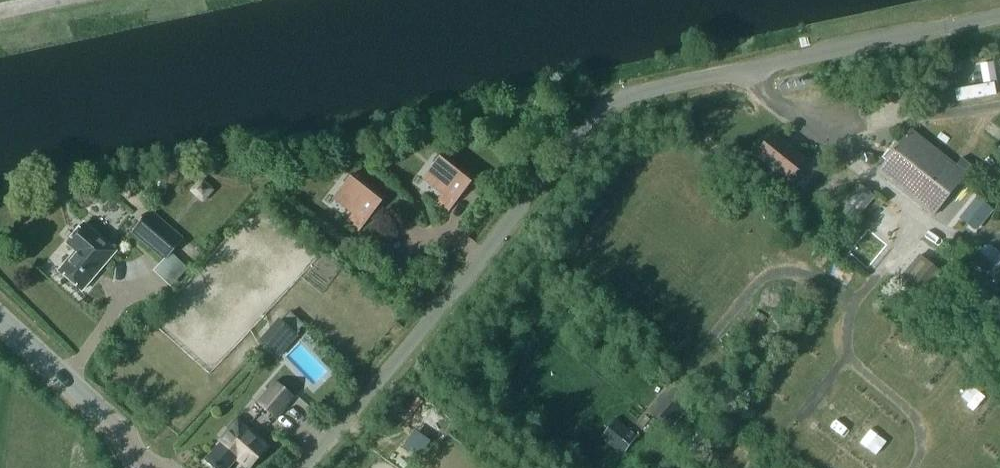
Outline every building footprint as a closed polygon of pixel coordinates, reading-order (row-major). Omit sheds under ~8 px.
[(620,62),(644,57),(643,50),(619,55),(620,62)] [(999,94),(999,81),(960,86),(961,99),(999,94)] [(923,140),(911,130),(878,171),(890,181),(894,176),(926,202),(922,206),(933,215),(972,166),(961,157),(951,170),(919,145),(923,140)] [(773,134),(756,156),(788,181),(797,188),(805,178),(796,171),(805,159),(773,134)] [(495,142),(500,148),(508,141),(503,135),(495,142)] [(446,190),(436,203),(449,213),(477,179),(444,152),(427,174),(446,190)] [(999,186),(999,158),(994,155),(990,165),(999,169),(993,183),(999,186)] [(338,194),(357,209),(347,222),(360,232),(388,198),(355,172),(338,194)] [(217,191),(203,178),(190,193),(204,205),(217,191)] [(838,208),(854,221),(875,196),(858,183),(838,208)] [(959,218),(974,230),(991,208),(976,196),(959,218)] [(161,259),(163,260),(153,271),(171,286),(186,268),(171,255),(184,239),(150,209),(130,232),(161,259)] [(59,271),(82,290),(108,260),(98,251),(105,242),(83,223),(67,243),(76,250),(59,271)] [(897,281),(924,303),(946,276),(919,254),(897,281)] [(999,279),(999,262),(992,256),(984,267),(999,279)] [(409,267),(401,261),(395,269),(404,275),(409,267)] [(263,344),(278,358),(305,327),(290,313),(263,344)] [(257,403),(276,419),(294,398),(275,381),(257,403)] [(425,425),(436,412),(426,405),(416,418),(425,425)] [(269,447),(236,418),(216,441),(220,444),(205,461),(213,467),(229,467),(236,460),(245,467),(250,467),(269,447)] [(622,455),(637,436),(615,418),(600,437),(622,455)] [(580,454),(574,465),(579,467),(581,467),(587,459),(580,454)]
